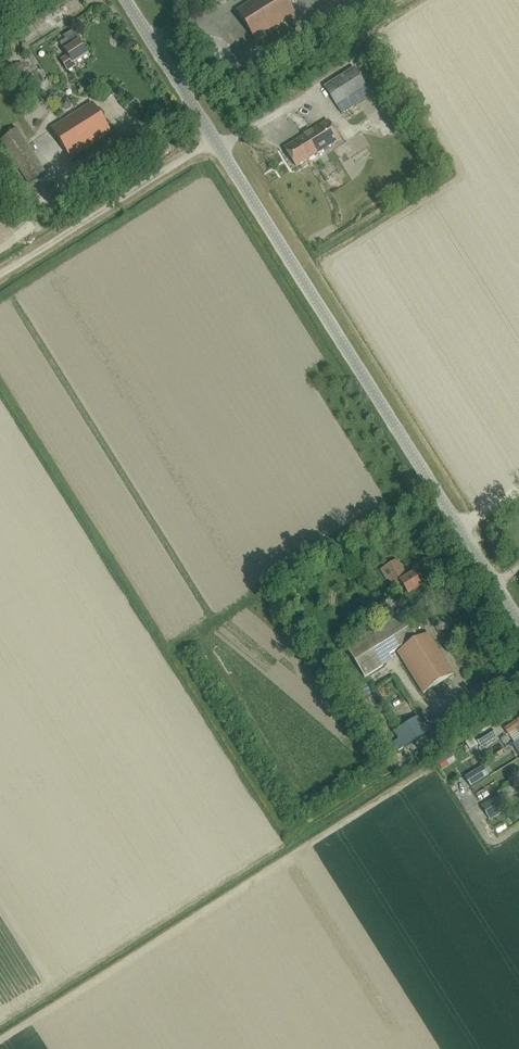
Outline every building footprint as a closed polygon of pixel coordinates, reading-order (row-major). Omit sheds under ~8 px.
[(296,15),(286,0),(254,0),(237,11),(256,41),(296,15)] [(68,55),(61,60),(67,71),(76,65),(75,62),(88,55),(81,42),(82,41),(76,29),(64,36),(66,39),(60,42),(68,55)] [(10,50),(18,46),(14,38),(6,42),(10,50)] [(354,67),(324,86),(342,114),(347,121),(362,111),(357,104),(372,94),(354,67)] [(108,99),(115,94),(109,85),(102,89),(108,99)] [(71,158),(112,133),(92,103),(52,128),(71,158)] [(296,166),(340,139),(328,120),(285,148),(296,166)] [(39,137),(47,131),(45,127),(36,133),(39,137)] [(28,183),(45,172),(18,129),(0,140),(28,183)] [(397,560),(380,570),(387,580),(388,579),(393,587),(400,583),(408,595),(423,585),(414,572),(407,577),(397,560)] [(417,637),(401,613),(374,631),(346,648),(365,678),(393,660),(390,655),(417,637)] [(428,633),(398,653),(424,693),(454,674),(428,633)] [(403,747),(416,740),(428,732),(419,716),(418,717),(393,677),(375,688),(400,728),(394,732),(398,739),(393,743),(398,751),(403,747)] [(504,729),(507,734),(514,730),(514,731),(516,730),(518,735),(518,720),(504,729)] [(491,729),(475,740),(480,748),(496,737),(491,729)] [(442,769),(456,760),(451,752),(444,757),(445,758),(437,762),(442,769)] [(470,787),(489,775),(483,766),(465,777),(470,787)] [(479,801),(488,794),(483,788),(474,795),(479,801)] [(509,806),(502,795),(483,807),(490,818),(509,806)]
